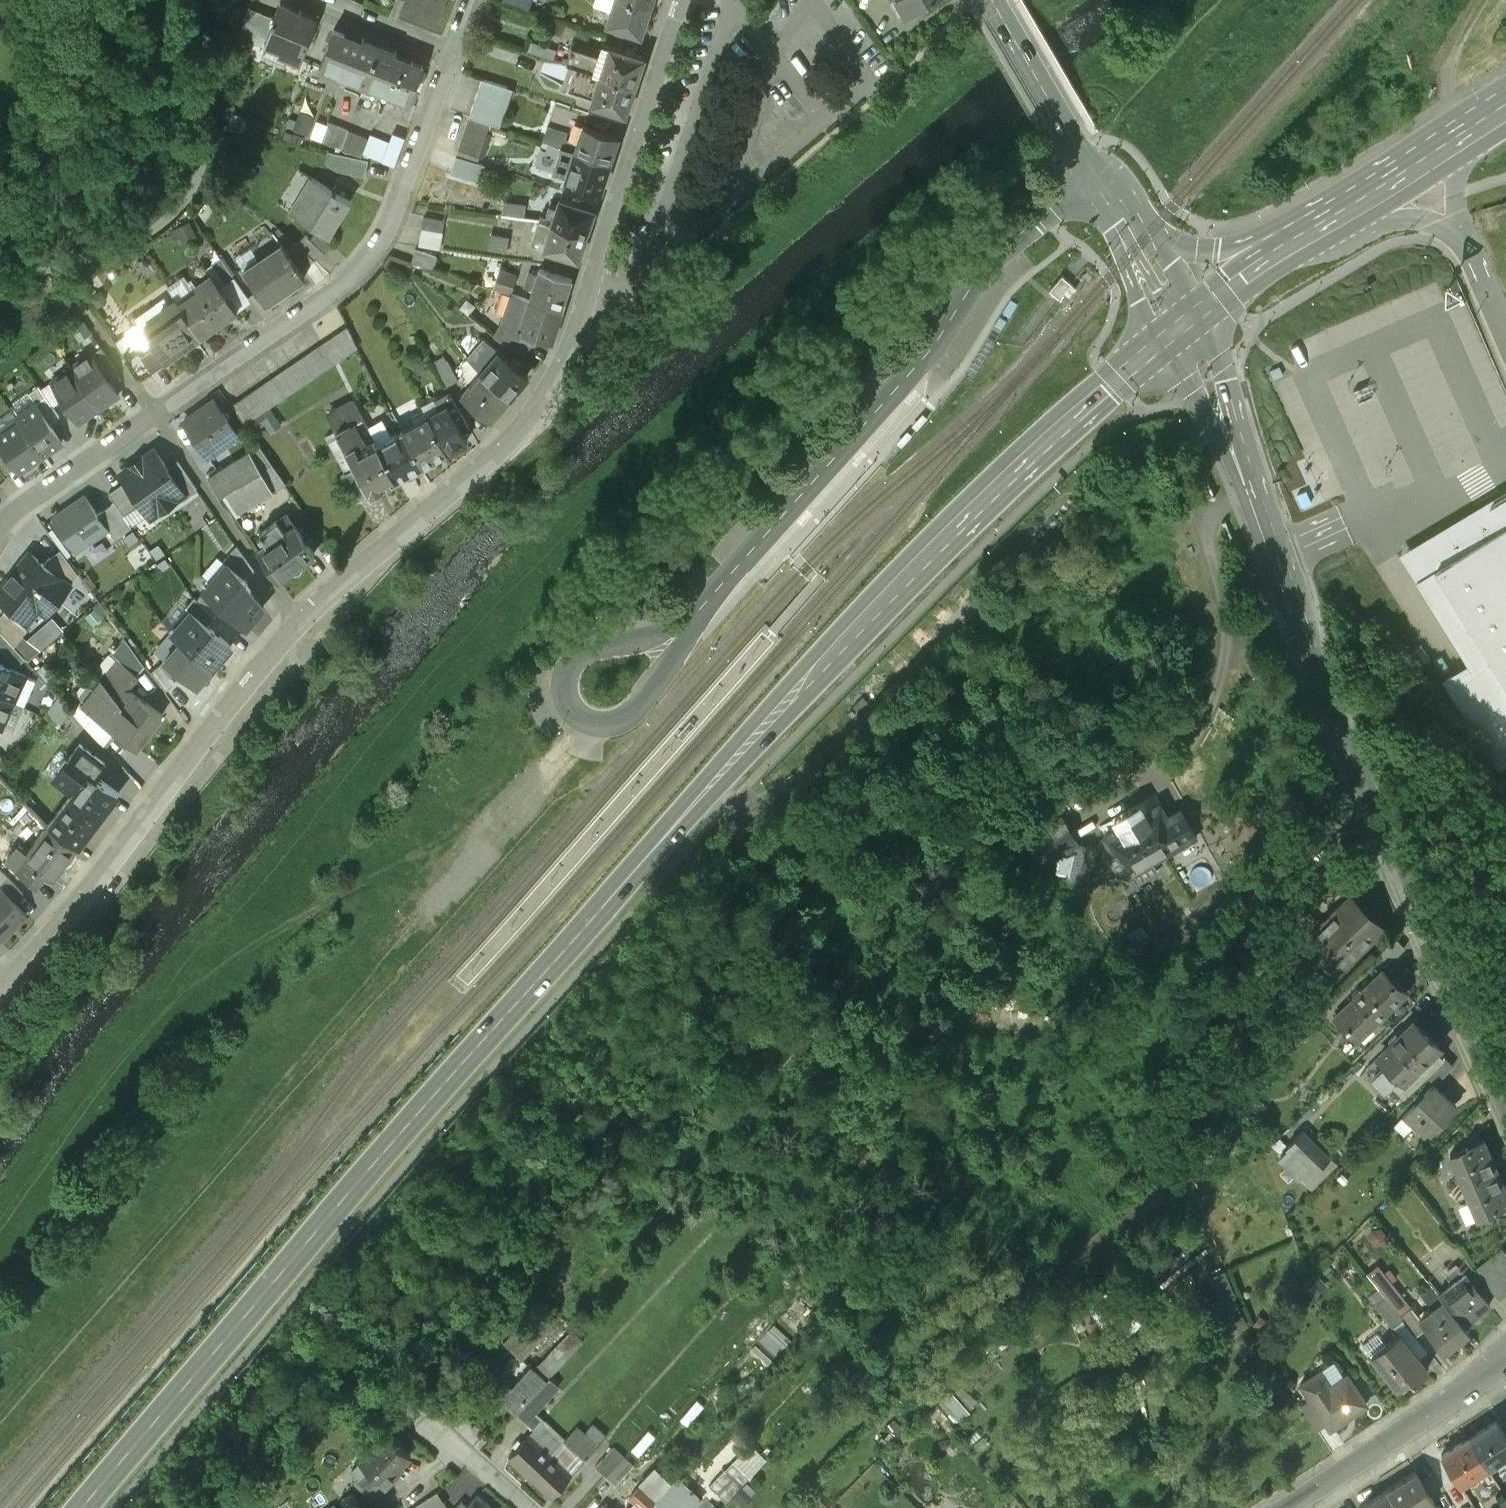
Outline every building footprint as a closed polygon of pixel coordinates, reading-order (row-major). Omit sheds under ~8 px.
[(407,1),(404,9),(436,20),(443,0),(407,0),(407,1)] [(504,1),(527,9),(530,0),(505,0),(504,1)] [(600,6),(612,10),(616,0),(602,0),(600,6)] [(649,7),(628,0),(616,0),(612,10),(608,25),(641,36),(647,21),(649,19),(651,15),(651,11),(649,7)] [(909,13),(917,8),(920,10),(929,5),(927,1),(928,0),(901,0),(909,13)] [(316,23),(278,10),(265,46),(279,52),(278,56),(301,65),(316,23)] [(320,70),(348,80),(364,86),(379,47),(361,40),(360,45),(343,39),(344,37),(333,33),(330,41),(325,39),(317,63),(322,65),(320,70)] [(558,49),(532,40),(528,51),(554,60),(558,49)] [(645,58),(610,46),(609,52),(602,50),(601,55),(573,45),(567,64),(576,67),(635,87),(645,58)] [(412,64),(395,58),(397,53),(379,47),(364,86),(381,93),(409,103),(411,98),(416,100),(425,76),(420,74),(423,66),(413,63),(412,64)] [(635,87),(576,67),(568,90),(595,99),(593,104),(626,115),(635,87)] [(482,79),(470,117),(489,123),(495,125),(507,87),(482,79)] [(364,86),(348,80),(344,91),(360,96),(364,86)] [(381,93),(364,86),(360,96),(377,103),(381,93)] [(470,117),(468,116),(457,149),(478,156),(489,123),(470,117)] [(349,131),(329,124),(322,143),(342,151),(349,131)] [(619,137),(584,125),(582,131),(575,129),(573,136),(569,135),(564,148),(610,163),(619,137)] [(569,135),(547,128),(543,141),(561,147),(564,148),(569,135)] [(368,138),(349,131),(342,151),(361,158),(368,138)] [(390,143),(370,135),(363,155),(395,166),(405,138),(393,134),(390,143)] [(564,148),(561,147),(552,173),(602,189),(610,163),(564,148)] [(370,161),(330,154),(328,165),(342,173),(367,178),(370,161)] [(483,165),(455,156),(455,157),(456,157),(451,173),(478,182),(483,165)] [(295,215),(330,237),(351,203),(316,181),(295,215)] [(550,208),(546,222),(587,234),(594,211),(560,200),(557,210),(550,208)] [(443,220),(423,217),(419,247),(439,249),(441,237),(437,236),(438,230),(442,230),(443,220)] [(587,234),(546,222),(545,227),(539,225),(533,246),(579,259),(587,234)] [(318,233),(311,240),(306,236),(298,245),(316,261),(324,252),(327,255),(334,247),(318,233)] [(298,245),(295,243),(287,249),(302,271),(317,262),(316,261),(298,245)] [(247,275),(266,303),(306,277),(302,271),(287,249),(247,275)] [(235,278),(221,258),(211,265),(226,285),(235,278)] [(572,279),(540,268),(537,276),(529,273),(525,287),(533,289),(530,299),(562,310),(572,279)] [(516,275),(500,270),(494,288),(511,294),(516,275)] [(237,310),(211,274),(195,286),(198,289),(178,303),(182,308),(186,313),(202,336),(237,310)] [(1063,275),(1050,289),(1059,296),(1064,291),(1071,282),(1063,275)] [(1071,282),(1064,291),(1069,295),(1077,287),(1071,282)] [(562,310),(530,299),(530,300),(511,294),(503,325),(495,336),(507,345),(513,336),(515,338),(520,330),(553,340),(562,310)] [(176,300),(159,311),(162,315),(143,329),(143,330),(132,338),(129,333),(115,343),(127,360),(136,353),(150,373),(202,336),(186,313),(182,308),(178,303),(176,300)] [(358,347),(347,326),(323,343),(334,363),(358,347)] [(528,374),(498,349),(486,336),(468,357),(468,358),(476,368),(509,396),(528,374)] [(515,338),(513,336),(507,345),(526,357),(533,346),(515,338)] [(323,343),(232,405),(246,424),(334,363),(323,343)] [(91,356),(71,370),(99,409),(118,396),(91,356)] [(509,396),(476,368),(468,358),(465,362),(466,379),(472,384),(462,396),(489,419),(509,396)] [(457,379),(446,359),(435,365),(446,385),(457,379)] [(71,370),(52,383),(79,423),(99,409),(71,370)] [(60,417),(53,407),(39,387),(29,394),(31,396),(36,404),(50,424),(60,417)] [(470,429),(450,392),(435,400),(440,409),(428,415),(447,451),(466,440),(462,434),(470,429)] [(223,412),(221,413),(212,400),(184,419),(198,438),(197,442),(207,456),(237,435),(226,420),(228,419),(223,412)] [(354,400),(327,416),(346,449),(348,454),(359,447),(357,443),(361,440),(352,423),(363,417),(354,400)] [(50,424),(36,404),(16,418),(19,423),(20,422),(43,455),(62,442),(50,424)] [(428,415),(403,429),(423,467),(437,459),(436,457),(447,451),(428,415)] [(20,422),(19,423),(0,436),(0,442),(20,471),(43,455),(20,422)] [(423,467),(403,429),(377,443),(396,478),(408,472),(410,474),(423,467)] [(359,447),(348,454),(346,449),(342,451),(344,456),(338,459),(345,473),(341,475),(354,501),(396,478),(377,443),(375,439),(359,447)] [(0,443),(0,463),(7,473),(16,466),(0,443)] [(260,446),(219,471),(229,487),(273,463),(260,446)] [(168,468),(155,449),(141,458),(143,461),(135,467),(132,467),(121,474),(126,481),(130,487),(141,502),(151,517),(170,503),(171,498),(178,493),(183,489),(168,468)] [(198,489),(178,461),(168,468),(183,489),(178,493),(183,499),(198,489)] [(229,487),(225,490),(226,491),(237,510),(286,482),(273,463),(229,487)] [(219,471),(217,468),(206,474),(220,494),(226,491),(225,490),(229,487),(219,471)] [(126,481),(109,492),(116,501),(124,514),(141,502),(130,487),(126,481)] [(1499,775),(1505,771),(1505,490),(1400,555),(1472,673),(1447,689),(1499,775)] [(54,517),(76,550),(108,528),(98,514),(86,496),(54,517)] [(124,514),(116,501),(98,514),(108,528),(114,536),(129,525),(130,522),(124,514)] [(287,514),(261,532),(268,542),(259,549),(278,576),(287,571),(289,570),(292,572),(295,572),(298,572),(301,570),(303,567),(304,564),(303,560),(314,553),(311,549),(315,546),(306,534),(302,536),(287,514)] [(255,571),(237,546),(224,561),(227,564),(228,563),(244,578),(245,578),(255,571)] [(61,550),(48,559),(44,564),(70,584),(77,575),(79,574),(61,550)] [(70,584),(44,564),(31,553),(0,592),(0,598),(28,621),(39,607),(48,613),(70,584)] [(244,578),(228,563),(227,564),(205,590),(206,591),(224,606),(247,626),(264,606),(245,578),(244,578)] [(224,606),(206,591),(198,600),(216,615),(224,606)] [(198,600),(196,599),(195,597),(186,607),(191,611),(191,610),(208,625),(216,615),(198,600)] [(208,625),(191,610),(191,611),(172,633),(181,641),(213,668),(232,646),(208,625)] [(4,612),(0,618),(0,630),(15,647),(28,630),(4,612)] [(144,664),(125,637),(113,652),(121,659),(136,673),(144,664)] [(213,668),(181,641),(165,659),(177,669),(197,686),(213,668)] [(163,714),(126,686),(136,673),(121,659),(102,680),(122,705),(152,728),(163,714)] [(177,669),(165,659),(161,664),(170,676),(177,669)] [(0,664),(0,696),(15,702),(26,676),(0,664)] [(170,676),(161,664),(152,671),(167,690),(176,683),(170,676)] [(152,728),(122,705),(102,680),(96,684),(82,702),(115,729),(138,746),(152,728)] [(0,696),(0,727),(3,728),(15,702),(0,696)] [(115,729),(82,702),(74,711),(101,740),(108,731),(112,734),(115,729)] [(49,825),(78,846),(118,792),(90,772),(49,825)] [(1154,797),(1099,829),(1105,838),(1160,806),(1154,797)] [(1160,806),(1105,838),(1115,857),(1110,860),(1122,881),(1128,890),(1157,873),(1152,864),(1197,838),(1181,812),(1168,820),(1160,806)] [(53,879),(78,846),(49,825),(44,821),(39,817),(7,861),(38,882),(45,873),(53,879)] [(1045,864),(1053,859),(1077,845),(1061,819),(1029,839),(1045,864)] [(1077,845),(1053,859),(1059,864),(1057,875),(1072,877),(1078,847),(1077,845)] [(1095,850),(1078,847),(1072,877),(1089,881),(1095,850)] [(1,939),(27,914),(4,890),(0,893),(0,939),(1,939)] [(1386,924),(1352,891),(1307,936),(1320,949),(1325,944),(1346,964),(1386,924)] [(1397,937),(1383,951),(1393,961),(1407,947),(1397,937)] [(1334,1018),(1358,1042),(1406,994),(1383,970),(1334,1018)] [(1420,1017),(1411,1008),(1392,1027),(1398,1032),(1406,1024),(1410,1027),(1417,1020),(1420,1017)] [(1417,1020),(1410,1027),(1406,1024),(1398,1032),(1401,1035),(1380,1056),(1387,1063),(1375,1076),(1387,1087),(1400,1074),(1407,1081),(1438,1050),(1442,1046),(1417,1020)] [(1438,1050),(1407,1081),(1415,1089),(1426,1077),(1445,1059),(1446,1057),(1438,1050)] [(1445,1059),(1426,1077),(1436,1087),(1454,1068),(1445,1059)] [(1404,1118),(1428,1141),(1456,1112),(1432,1089),(1404,1118)] [(1332,1157),(1306,1131),(1290,1147),(1316,1173),(1332,1157)] [(1480,1144),(1471,1147),(1470,1146),(1453,1153),(1466,1187),(1499,1173),(1492,1156),(1493,1156),(1486,1139),(1479,1142),(1480,1144)] [(1466,1187),(1473,1202),(1462,1206),(1469,1223),(1505,1209),(1505,1188),(1505,1189),(1499,1173),(1466,1187)] [(1476,1270),(1497,1298),(1505,1291),(1505,1252),(1504,1249),(1476,1270)] [(1209,1275),(1223,1330),(1242,1325),(1228,1270),(1209,1275)] [(1466,1274),(1440,1294),(1445,1301),(1461,1321),(1473,1312),(1476,1316),(1490,1305),(1466,1274)] [(1445,1301),(1422,1319),(1443,1350),(1459,1337),(1458,1334),(1466,1328),(1461,1321),(1445,1301)] [(540,1302),(505,1338),(522,1355),(557,1318),(540,1302)] [(1428,1369),(1398,1331),(1371,1354),(1397,1387),(1410,1376),(1414,1380),(1428,1369)] [(531,1362),(512,1383),(504,1376),(489,1393),(496,1399),(501,1394),(517,1408),(526,1399),(550,1373),(538,1362),(534,1366),(531,1362)] [(1347,1373),(1326,1387),(1317,1372),(1301,1383),(1311,1398),(1327,1422),(1330,1427),(1367,1402),(1347,1373)] [(550,1373),(526,1399),(535,1408),(559,1382),(550,1373)] [(952,1417),(974,1401),(958,1379),(936,1395),(952,1417)] [(1327,1422),(1311,1398),(1300,1405),(1316,1429),(1327,1422)] [(535,1408),(526,1399),(517,1408),(526,1417),(535,1408)] [(545,1417),(535,1408),(526,1417),(536,1426),(545,1417)] [(1505,1454),(1505,1431),(1497,1417),(1469,1435),(1488,1466),(1505,1454)] [(593,1421),(584,1430),(577,1423),(564,1438),(585,1457),(606,1433),(593,1421)] [(388,1426),(362,1452),(387,1476),(399,1465),(396,1462),(409,1447),(388,1426)] [(509,1453),(531,1473),(551,1451),(530,1431),(509,1453)] [(1462,1482),(1488,1466),(1469,1435),(1443,1452),(1462,1482)] [(585,1457),(564,1438),(551,1451),(572,1471),(585,1457)] [(614,1445),(596,1464),(605,1472),(623,1453),(614,1445)] [(572,1471),(551,1451),(531,1473),(552,1493),(572,1471)] [(633,1463),(623,1453),(605,1472),(615,1482),(633,1463)] [(725,1468),(709,1485),(726,1501),(750,1476),(733,1460),(725,1468)] [(1417,1469),(1387,1488),(1400,1507),(1443,1507),(1417,1469)] [(645,1507),(689,1507),(699,1498),(677,1476),(656,1498),(655,1497),(645,1507)] [(655,1497),(640,1483),(629,1495),(635,1500),(627,1507),(645,1507),(655,1497)] [(329,1484),(309,1497),(309,1498),(316,1507),(344,1507),(329,1484)] [(416,1498),(423,1507),(433,1507),(447,1497),(438,1484),(416,1498)] [(1387,1488),(1361,1506),(1362,1507),(1400,1507),(1387,1488)] [(468,1500),(462,1495),(453,1505),(456,1507),(498,1507),(478,1489),(468,1500)] [(309,1498),(302,1502),(306,1507),(316,1507),(309,1498)] [(400,1507),(423,1507),(416,1498),(400,1507)]
